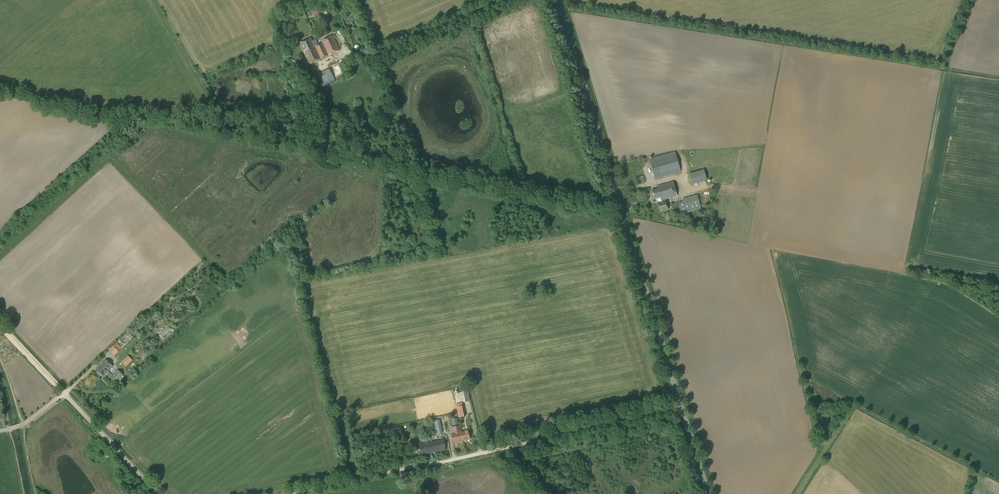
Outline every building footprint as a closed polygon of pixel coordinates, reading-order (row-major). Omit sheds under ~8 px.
[(315,19),(319,17),(328,14),(325,7),(313,11),(315,19)] [(316,39),(313,40),(311,37),(299,43),(303,52),(304,52),(310,65),(340,50),(333,34),(321,40),(322,42),(318,44),(316,39)] [(324,86),(336,80),(335,78),(344,73),(339,64),(318,74),(324,86)] [(655,180),(681,172),(676,152),(649,159),(655,180)] [(692,185),(707,180),(704,170),(689,174),(692,185)] [(653,199),(657,198),(658,203),(660,212),(668,209),(666,201),(662,202),(662,201),(677,196),(673,182),(657,187),(658,188),(653,189),(653,190),(651,191),(653,199)] [(697,195),(692,196),(696,210),(701,209),(700,205),(698,195),(697,195)] [(678,203),(678,204),(680,210),(681,214),(686,213),(683,201),(678,203)] [(122,349),(134,337),(129,332),(117,344),(116,343),(108,350),(114,356),(121,349),(122,349)] [(121,362),(125,367),(132,360),(128,356),(121,362)] [(111,376),(107,372),(113,366),(105,359),(95,370),(102,377),(105,373),(109,377),(116,384),(123,376),(117,370),(111,376)] [(459,418),(466,416),(464,406),(456,407),(459,418)] [(443,433),(441,421),(434,423),(436,434),(443,433)] [(461,432),(461,431),(451,433),(454,443),(463,441),(463,440),(470,439),(468,430),(461,432)] [(422,455),(445,450),(443,439),(420,444),(422,455)] [(402,454),(418,450),(417,445),(401,448),(402,454)]
